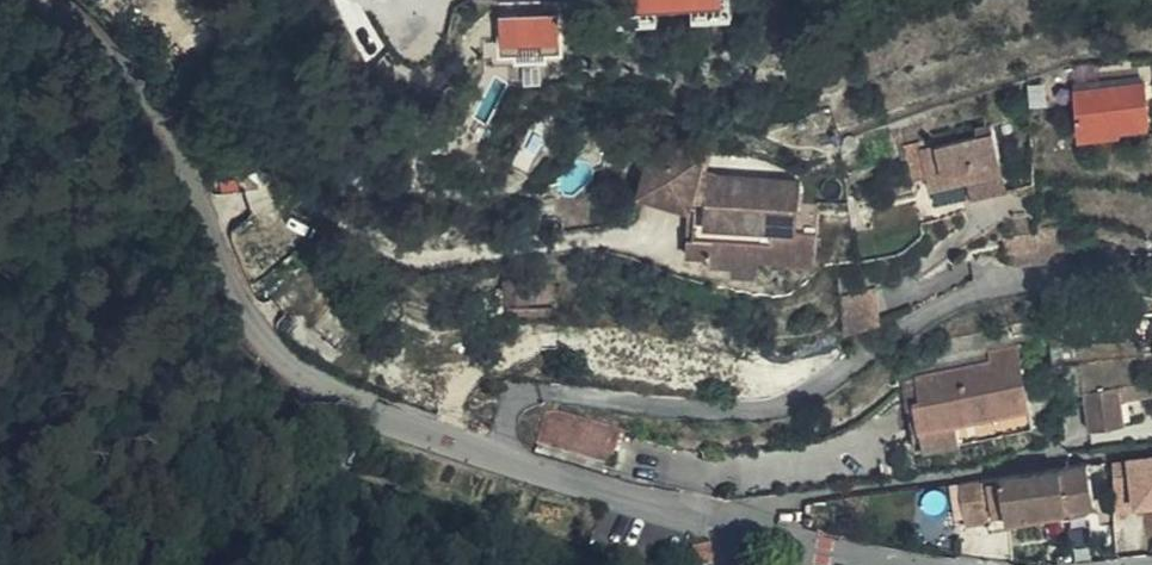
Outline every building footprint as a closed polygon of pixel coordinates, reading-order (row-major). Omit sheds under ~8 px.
[(618,13),(661,9),(660,2),(684,0),(618,0),(618,13)] [(695,10),(735,7),(734,0),(695,0),(695,10)] [(1075,88),(1146,80),(1144,70),(1121,72),(1120,61),(1085,64),(1085,77),(1073,78),(1075,88)] [(1150,116),(1146,80),(1075,88),(1078,123),(1150,116)] [(993,131),(920,150),(927,177),(929,188),(967,179),(1003,169),(993,131)] [(709,253),(761,256),(818,261),(821,183),(810,183),(756,179),(716,176),(699,170),(703,156),(612,133),(608,152),(645,161),(640,186),(696,200),(694,238),(688,237),(687,252),(709,253)] [(927,177),(920,150),(918,143),(903,145),(912,179),(927,177)] [(1008,189),(1003,169),(967,179),(972,199),(1008,189)] [(760,273),(761,256),(709,253),(708,263),(733,265),(733,272),(760,273)] [(1075,308),(1059,309),(1059,318),(1076,317),(1075,308)] [(1074,346),(1053,348),(1053,360),(1075,358),(1074,346)] [(1033,425),(1017,347),(988,354),(990,363),(901,383),(915,450),(1033,425)] [(1090,431),(1123,425),(1120,404),(1151,399),(1151,383),(1084,396),(1090,431)] [(611,463),(622,429),(561,409),(547,410),(538,440),(611,463)] [(342,439),(331,454),(341,460),(351,446),(342,439)] [(1095,514),(1087,466),(1002,479),(966,484),(958,485),(965,525),(988,522),(1064,509),(1065,519),(1095,514)] [(989,531),(1065,519),(1064,509),(988,522),(989,531)]
